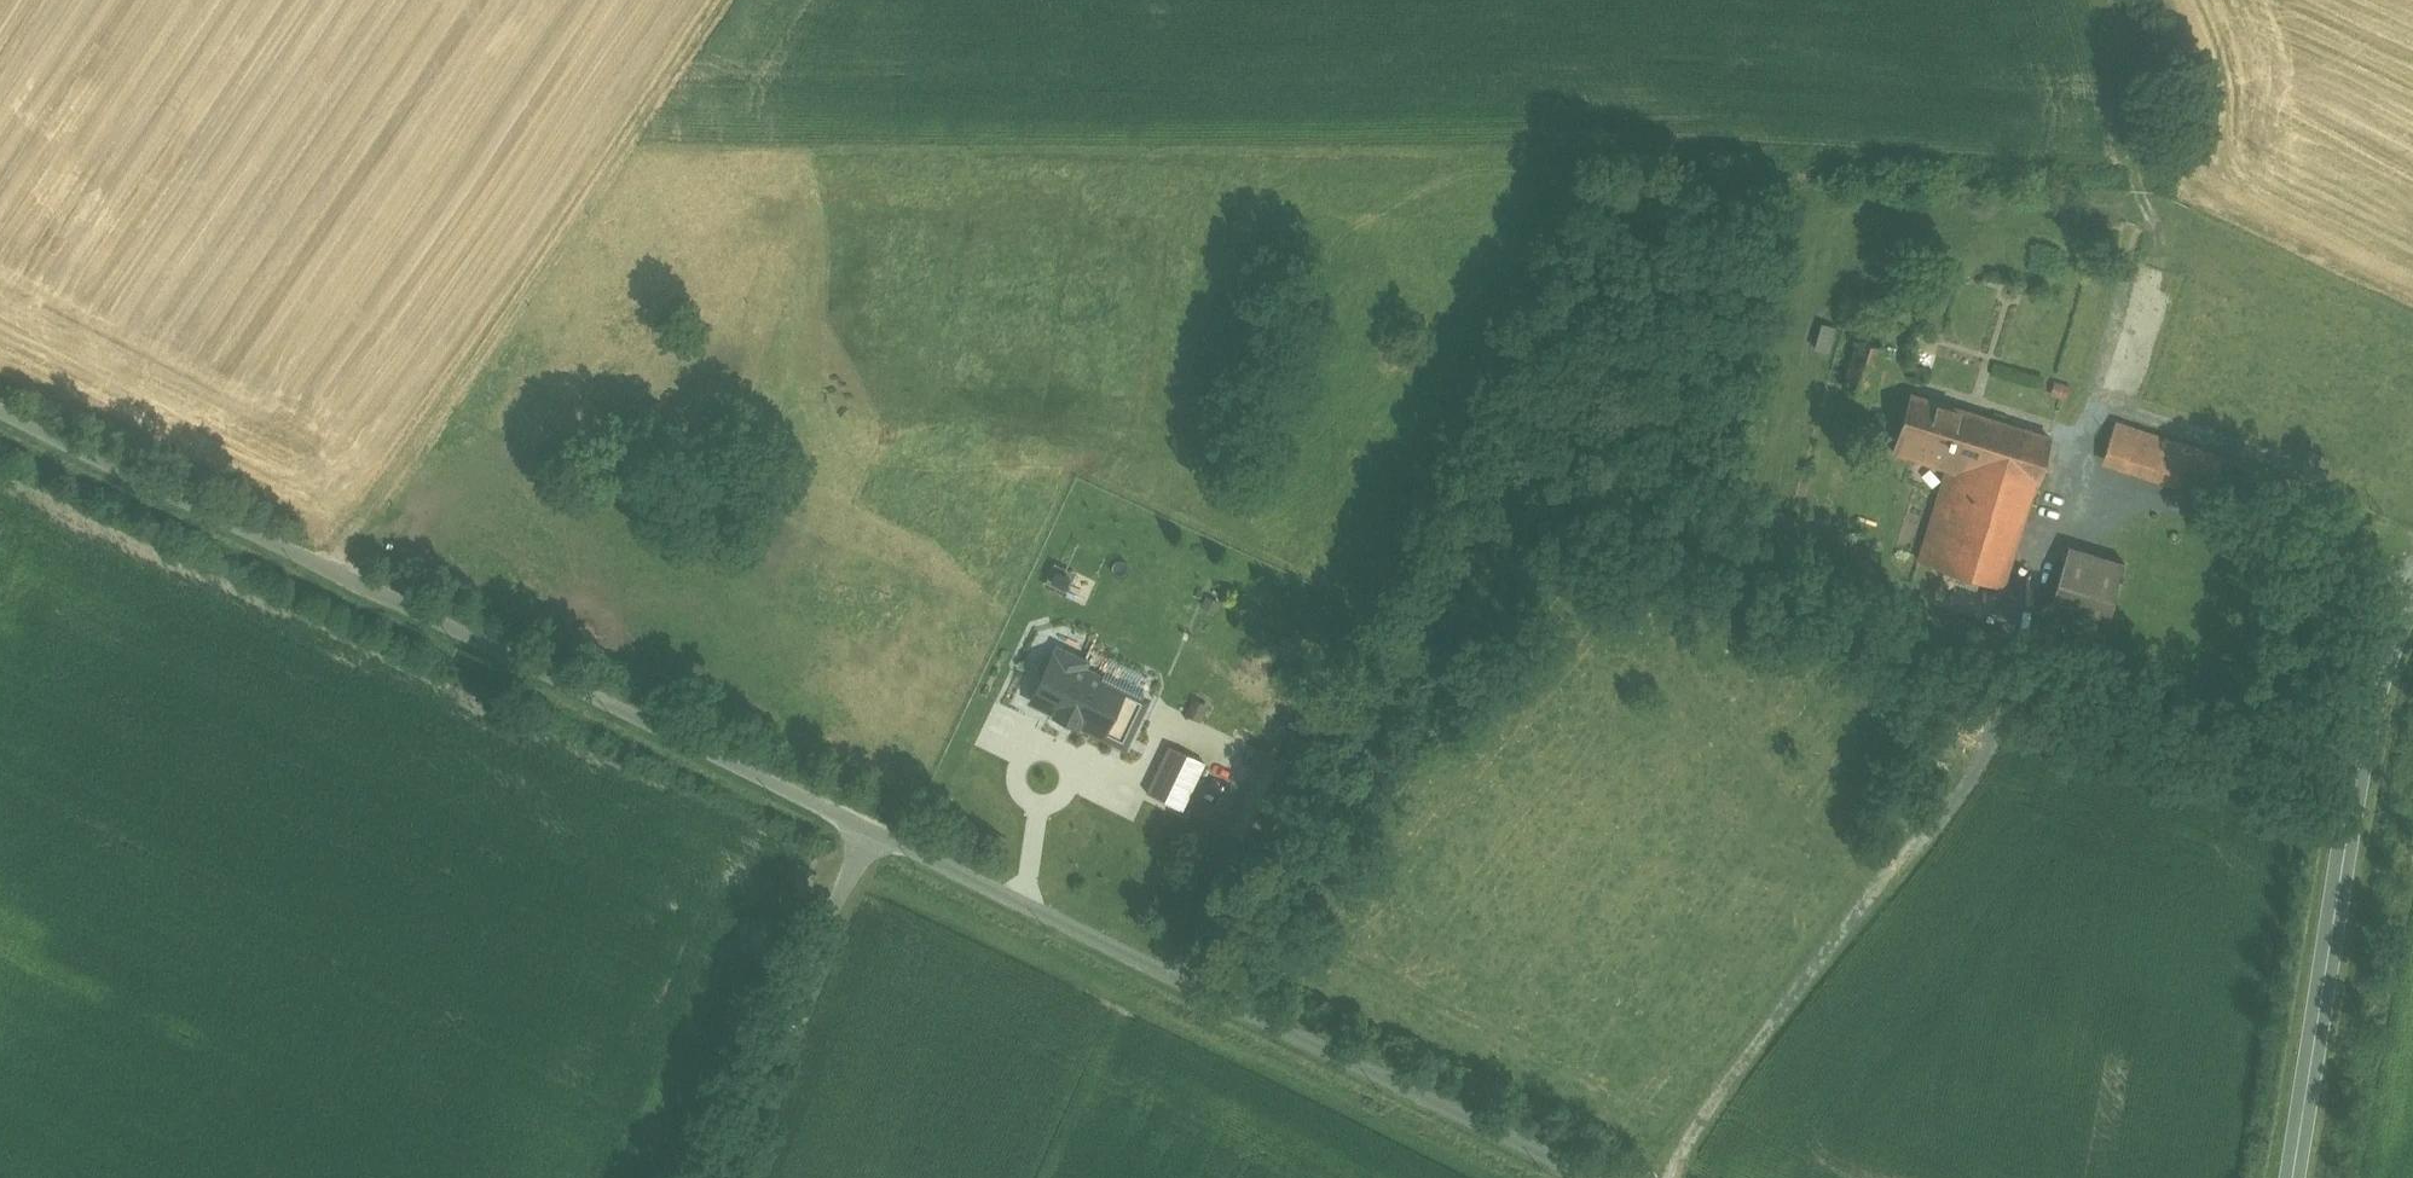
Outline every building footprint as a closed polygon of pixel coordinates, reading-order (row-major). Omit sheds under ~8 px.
[(1817,323),(1812,349),(1830,352),(1834,326),(1817,323)] [(1885,347),(1849,334),(1833,382),(1869,395),(1885,347)] [(2002,423),(1912,395),(1894,452),(1949,469),(1985,480),(1988,469),(2002,423)] [(2051,438),(2002,423),(1988,469),(2033,483),(2037,484),(2051,438)] [(2163,439),(2116,424),(2106,451),(2154,467),(2163,439)] [(2223,459),(2163,439),(2154,467),(2215,486),(2223,459)] [(1988,469),(1985,480),(1949,469),(1940,496),(1915,489),(1895,554),(2001,587),(2033,483),(1988,469)] [(2126,564),(2068,547),(2046,619),(2104,636),(2126,564)] [(1147,691),(1036,642),(1016,687),(1044,700),(1038,714),(1121,751),(1147,691)] [(1205,763),(1170,747),(1148,793),(1153,796),(1182,810),(1205,763)] [(1182,810),(1153,796),(1128,848),(1157,863),(1183,810),(1182,810)]
